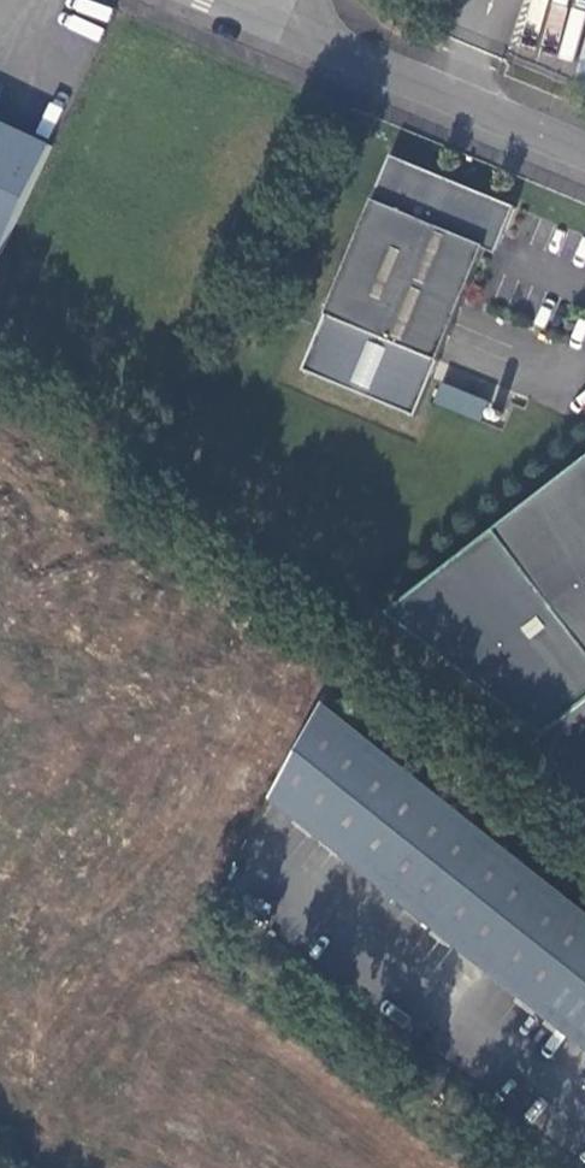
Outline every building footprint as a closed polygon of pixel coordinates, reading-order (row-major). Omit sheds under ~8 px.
[(52,148),(0,123),(0,256),(52,148)] [(324,315),(437,362),(464,295),(483,250),(494,255),(514,207),(437,176),(390,156),(324,315)] [(480,419),(487,399),(440,384),(434,404),(480,419)] [(497,525),(390,607),(546,729),(584,699),(584,458),(497,525)] [(324,704),(271,801),(584,1049),(584,911),(324,704)]
